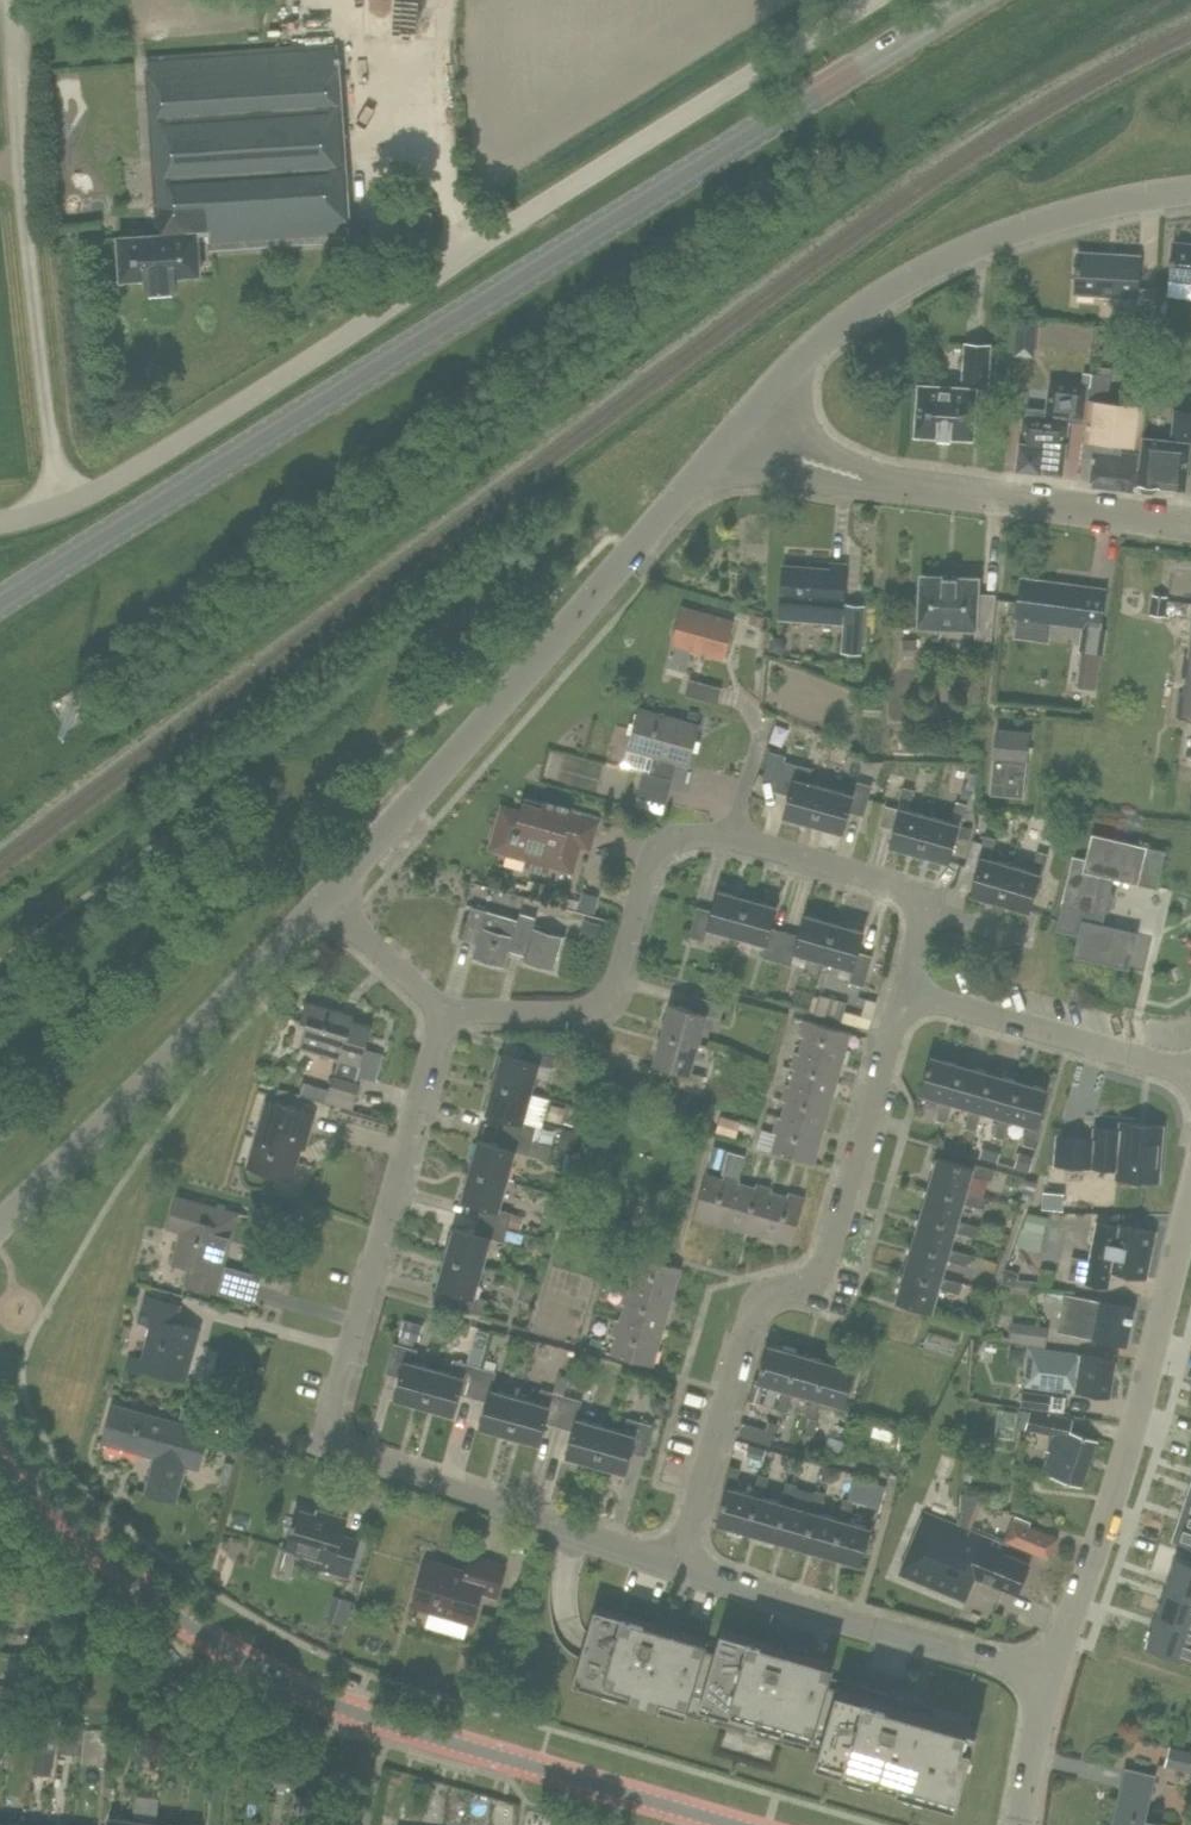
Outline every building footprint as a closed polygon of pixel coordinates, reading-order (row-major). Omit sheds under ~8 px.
[(175,275),(200,273),(198,231),(208,231),(209,248),(351,239),(339,43),(148,55),(157,232),(117,235),(120,278),(146,276),(147,290),(175,289),(175,275)] [(1190,297),(1190,242),(1173,240),(1167,294),(1190,297)] [(1078,251),(1076,291),(1127,295),(1125,327),(1154,329),(1157,289),(1137,287),(1140,254),(1078,251)] [(1035,357),(1038,320),(1017,318),(1014,356),(1035,357)] [(916,433),(974,437),(977,386),(988,387),(991,342),(965,341),(962,385),(919,382),(916,433)] [(1137,482),(1142,435),(1146,403),(1109,399),(1112,374),(1092,372),(1084,438),(1096,439),(1091,483),(1136,489),(1137,482)] [(1084,423),(1090,385),(1054,380),(1055,379),(1049,378),(1045,407),(1026,405),(1025,415),(1018,465),(1062,471),(1069,421),(1084,423)] [(1142,435),(1137,482),(1139,482),(1143,490),(1153,491),(1158,484),(1185,487),(1190,440),(1190,410),(1176,408),(1172,439),(1142,435)] [(781,585),(778,616),(842,621),(846,562),(831,561),(830,567),(782,564),(781,585)] [(976,638),(993,639),(995,594),(978,593),(979,576),(921,573),(919,625),(976,628),(976,638)] [(1106,626),(1100,626),(1105,588),(1022,576),(1016,617),(1082,625),(1079,648),(1081,648),(1103,651),(1106,626)] [(1165,614),(1167,595),(1155,594),(1152,612),(1165,614)] [(841,651),(862,653),(866,603),(845,602),(841,651)] [(682,605),(672,641),(665,663),(686,669),(692,647),(723,655),(733,619),(682,605)] [(1190,718),(1190,629),(1188,652),(1185,651),(1182,676),(1186,676),(1184,694),(1179,693),(1176,716),(1190,718)] [(786,646),(782,638),(774,635),(769,650),(784,654),(786,646)] [(917,655),(917,639),(904,639),(903,655),(917,655)] [(1096,669),(1098,651),(1081,648),(1079,667),(1096,669)] [(685,693),(717,702),(721,687),(689,677),(685,693)] [(677,761),(690,764),(701,722),(638,706),(627,747),(654,754),(650,772),(645,770),(639,793),(667,800),(677,761)] [(1024,795),(1026,774),(1030,731),(996,728),(990,792),(1024,795)] [(587,787),(595,759),(556,747),(548,775),(587,787)] [(814,820),(824,784),(809,780),(812,767),(798,762),(784,758),(785,752),(769,748),(762,775),(778,780),(776,788),(790,792),(784,812),(814,820)] [(824,784),(814,820),(843,829),(849,809),(863,813),(871,783),(857,779),(853,792),(824,784)] [(974,799),(977,787),(970,785),(963,789),(961,796),(974,799)] [(920,850),(929,814),(908,808),(913,789),(903,786),(898,805),(887,802),(881,824),(894,827),(890,842),(920,850)] [(581,843),(591,846),(599,816),(571,808),(572,806),(527,794),(522,809),(502,803),(489,847),(527,858),(526,864),(547,870),(549,863),(574,869),(581,843)] [(951,820),(929,814),(920,850),(949,858),(959,822),(961,823),(966,803),(956,800),(951,820)] [(997,832),(986,829),(984,838),(973,835),(963,869),(976,873),(971,891),(1001,899),(1011,861),(991,856),(997,832)] [(1112,875),(1156,886),(1164,849),(1146,845),(1093,833),(1087,858),(1073,855),(1056,927),(1079,933),(1074,954),(1114,963),(1128,967),(1137,931),(1101,923),(1104,910),(1110,906),(1113,895),(1109,887),(1112,875)] [(1011,861),(1001,899),(1030,907),(1040,871),(1043,872),(1048,851),(1037,848),(1032,867),(1011,861)] [(737,932),(747,896),(717,888),(712,908),(697,904),(688,933),(706,938),(710,924),(737,932)] [(596,914),(600,896),(582,891),(578,909),(596,914)] [(776,904),(747,896),(737,932),(766,940),(762,954),(777,958),(785,929),(771,924),(776,904)] [(520,909),(518,916),(472,902),(462,937),(478,941),(473,957),(507,965),(513,943),(527,947),(523,959),(556,968),(566,933),(534,923),(537,914),(520,909)] [(825,956),(835,920),(806,912),(800,933),(785,929),(777,958),(792,962),(795,948),(825,956)] [(597,944),(602,924),(585,919),(580,939),(597,944)] [(864,928),(835,920),(825,956),(854,965),(850,979),(864,982),(872,953),(858,949),(864,928)] [(662,1030),(698,1041),(702,1025),(707,1011),(717,1014),(720,1015),(724,1000),(694,992),(690,1006),(671,1000),(662,1030)] [(847,1001),(819,993),(814,1012),(842,1020),(847,1001)] [(306,1021),(299,1046),(339,1057),(334,1072),(332,1072),(328,1087),(327,1090),(324,1099),(352,1108),(355,1098),(360,1080),(355,1078),(364,1046),(371,1023),(347,1016),(348,1010),(306,998),(300,1019),(306,1021)] [(767,1126),(762,1145),(824,1160),(856,1029),(808,1017),(780,1130),(767,1126)] [(690,1069),(698,1041),(662,1030),(654,1059),(674,1065),(670,1080),(700,1089),(705,1073),(690,1069)] [(495,1080),(533,1091),(538,1075),(541,1062),(554,1065),(558,1051),(528,1042),(524,1056),(503,1050),(495,1080)] [(355,1078),(360,1080),(361,1080),(363,1075),(376,1079),(384,1052),(364,1046),(355,1078)] [(947,1119),(953,1100),(949,1099),(959,1062),(930,1053),(920,1090),(943,1097),(938,1117),(947,1119)] [(541,1062),(538,1075),(550,1079),(554,1065),(541,1062)] [(949,1099),(953,1100),(970,1105),(965,1125),(976,1128),(982,1108),(978,1107),(989,1070),(959,1062),(949,1099)] [(1005,1136),(1011,1116),(1008,1115),(1018,1078),(989,1070),(978,1107),(982,1108),(1000,1113),(995,1133),(1005,1136)] [(1008,1115),(1011,1116),(1029,1121),(1023,1142),(1034,1145),(1041,1123),(1038,1122),(1047,1087),(1018,1078),(1008,1115)] [(324,1099),(328,1087),(303,1079),(300,1092),(301,1093),(324,1099)] [(503,1130),(534,1139),(538,1124),(524,1120),(533,1092),(533,1091),(495,1080),(486,1110),(507,1116),(503,1130)] [(278,1093),(300,1099),(301,1093),(300,1092),(280,1087),(278,1093)] [(542,1125),(550,1097),(533,1092),(524,1120),(538,1124),(542,1125)] [(299,1145),(304,1147),(314,1112),(268,1098),(249,1165),(290,1177),(299,1145)] [(736,1136),(741,1120),(721,1114),(716,1130),(736,1136)] [(1158,1180),(1163,1124),(1120,1121),(1119,1129),(1094,1127),(1093,1137),(1057,1134),(1054,1163),(1116,1168),(1116,1176),(1158,1180)] [(535,1139),(538,1140),(542,1125),(538,1124),(534,1139),(535,1139)] [(529,1153),(534,1139),(503,1130),(499,1144),(478,1137),(470,1167),(508,1178),(516,1149),(529,1153)] [(531,1153),(547,1158),(551,1144),(538,1140),(535,1139),(531,1153)] [(1030,1170),(1034,1155),(1018,1151),(1015,1166),(1030,1170)] [(935,1153),(904,1302),(945,1310),(976,1162),(935,1153)] [(508,1178),(470,1167),(461,1196),(482,1202),(478,1216),(509,1225),(509,1224),(513,1211),(513,1210),(499,1207),(508,1178)] [(712,1169),(699,1216),(797,1242),(810,1195),(712,1169)] [(1034,1195),(1038,1182),(1028,1178),(1023,1192),(1034,1195)] [(226,1263),(240,1211),(177,1193),(167,1226),(180,1230),(172,1261),(187,1265),(183,1281),(234,1295),(253,1300),(259,1281),(223,1271),(226,1263)] [(513,1211),(509,1224),(520,1228),(524,1214),(513,1211)] [(1044,1231),(1047,1216),(1028,1212),(1024,1227),(1044,1231)] [(508,1227),(509,1225),(478,1216),(474,1231),(454,1225),(445,1254),(483,1265),(492,1236),(504,1240),(505,1236),(508,1227)] [(1154,1231),(1098,1220),(1090,1258),(1073,1255),(1070,1276),(1108,1283),(1111,1268),(1146,1275),(1154,1231)] [(508,1227),(505,1236),(521,1241),(523,1231),(508,1227)] [(639,1253),(614,1352),(662,1364),(686,1265),(639,1253)] [(475,1293),(483,1265),(445,1254),(437,1283),(458,1289),(454,1303),(485,1312),(489,1297),(475,1293)] [(1015,1285),(1019,1273),(1007,1269),(1002,1281),(1015,1285)] [(520,1298),(535,1303),(541,1283),(526,1279),(520,1298)] [(139,1364),(184,1376),(198,1328),(175,1321),(180,1304),(145,1294),(138,1320),(151,1323),(141,1358),(128,1354),(125,1364),(138,1368),(139,1364)] [(1070,1296),(1063,1330),(1087,1334),(1100,1337),(1100,1338),(1127,1343),(1134,1306),(1134,1305),(1107,1300),(1106,1305),(1093,1303),(1093,1301),(1070,1296)] [(415,1337),(419,1339),(423,1323),(403,1318),(397,1341),(413,1345),(415,1337)] [(463,1333),(465,1324),(450,1320),(446,1335),(455,1338),(463,1333)] [(1011,1338),(1046,1342),(1048,1325),(1013,1320),(1011,1338)] [(423,1404),(434,1366),(415,1361),(418,1348),(394,1341),(386,1371),(400,1375),(395,1396),(423,1404)] [(862,1365),(770,1341),(756,1396),(787,1404),(790,1389),(851,1404),(862,1365)] [(1024,1364),(1026,1348),(1010,1346),(1009,1362),(1024,1364)] [(1023,1384),(1110,1396),(1115,1358),(1078,1353),(1029,1346),(1023,1384)] [(472,1395),(480,1365),(454,1358),(450,1370),(434,1366),(423,1404),(452,1411),(457,1392),(472,1395)] [(509,1432),(519,1397),(491,1389),(497,1369),(480,1365),(472,1395),(487,1399),(480,1424),(509,1432)] [(558,1373),(553,1390),(567,1394),(568,1394),(572,1377),(558,1373)] [(559,1424),(567,1394),(553,1390),(541,1387),(537,1402),(519,1397),(509,1432),(539,1440),(545,1420),(559,1424)] [(1052,1393),(1023,1389),(1020,1405),(1049,1409),(1052,1393)] [(596,1462),(606,1425),(577,1417),(582,1399),(568,1394),(567,1394),(559,1424),(573,1428),(566,1453),(596,1462)] [(663,1414),(667,1399),(652,1395),(650,1404),(654,1411),(663,1414)] [(181,1404),(177,1420),(112,1402),(102,1439),(154,1454),(144,1490),(174,1499),(184,1464),(197,1467),(212,1413),(181,1404)] [(1050,1412),(1049,1414),(1030,1410),(1026,1426),(1054,1433),(1049,1449),(1050,1449),(1042,1472),(1081,1485),(1097,1439),(1072,1430),(1073,1417),(1050,1412)] [(748,1415),(744,1436),(778,1441),(781,1421),(748,1415)] [(606,1425),(596,1462),(626,1470),(631,1449),(645,1453),(654,1423),(639,1419),(635,1433),(606,1425)] [(771,1476),(758,1473),(737,1467),(733,1483),(767,1492),(771,1476)] [(885,1506),(892,1483),(859,1474),(853,1497),(885,1506)] [(722,1525),(868,1561),(878,1522),(731,1486),(722,1525)] [(961,1511),(958,1519),(968,1524),(975,1507),(965,1502),(961,1511)] [(329,1513),(327,1517),(297,1509),(286,1548),(323,1558),(321,1568),(349,1576),(359,1539),(342,1535),(347,1518),(329,1513)] [(1175,1540),(1190,1545),(1190,1512),(1185,1510),(1175,1540)] [(1017,1593),(1030,1563),(1004,1553),(1007,1546),(925,1511),(899,1573),(965,1600),(975,1576),(1017,1593)] [(1005,1539),(1049,1557),(1058,1537),(1029,1525),(1030,1521),(1015,1515),(1005,1539)] [(481,1590),(497,1594),(505,1565),(471,1555),(467,1570),(426,1558),(412,1604),(472,1621),(481,1590)] [(1166,1585),(1190,1594),(1190,1560),(1176,1555),(1166,1585)] [(1156,1615),(1190,1627),(1190,1594),(1166,1585),(1156,1615)] [(595,1607),(573,1682),(950,1791),(972,1717),(923,1702),(920,1712),(915,1711),(910,1709),(912,1699),(896,1694),(893,1704),(887,1703),(890,1693),(831,1675),(835,1662),(808,1654),(811,1640),(801,1637),(789,1634),(788,1635),(781,1661),(672,1629),(658,1625),(595,1607)] [(25,1632),(38,1634),(40,1616),(27,1615),(25,1632)] [(1146,1645),(1164,1651),(1164,1650),(1190,1659),(1190,1627),(1156,1615),(1146,1645)] [(46,1646),(25,1643),(23,1654),(44,1657),(46,1646)] [(42,1663),(30,1661),(28,1677),(41,1678),(42,1663)] [(79,1750),(81,1724),(63,1723),(60,1748),(79,1750)] [(159,1753),(162,1732),(145,1730),(143,1751),(159,1753)] [(1169,1744),(1165,1764),(1190,1770),(1190,1749),(1169,1744)] [(37,1751),(34,1771),(51,1774),(54,1754),(52,1754),(37,1751)] [(292,1783),(296,1755),(278,1752),(274,1780),(292,1783)] [(1161,1821),(1146,1818),(1156,1774),(1124,1767),(1111,1824),(1160,1824),(1161,1821)] [(306,1811),(334,1815),(336,1795),(308,1792),(306,1811)] [(132,1819),(109,1816),(108,1824),(131,1824),(132,1819)]
